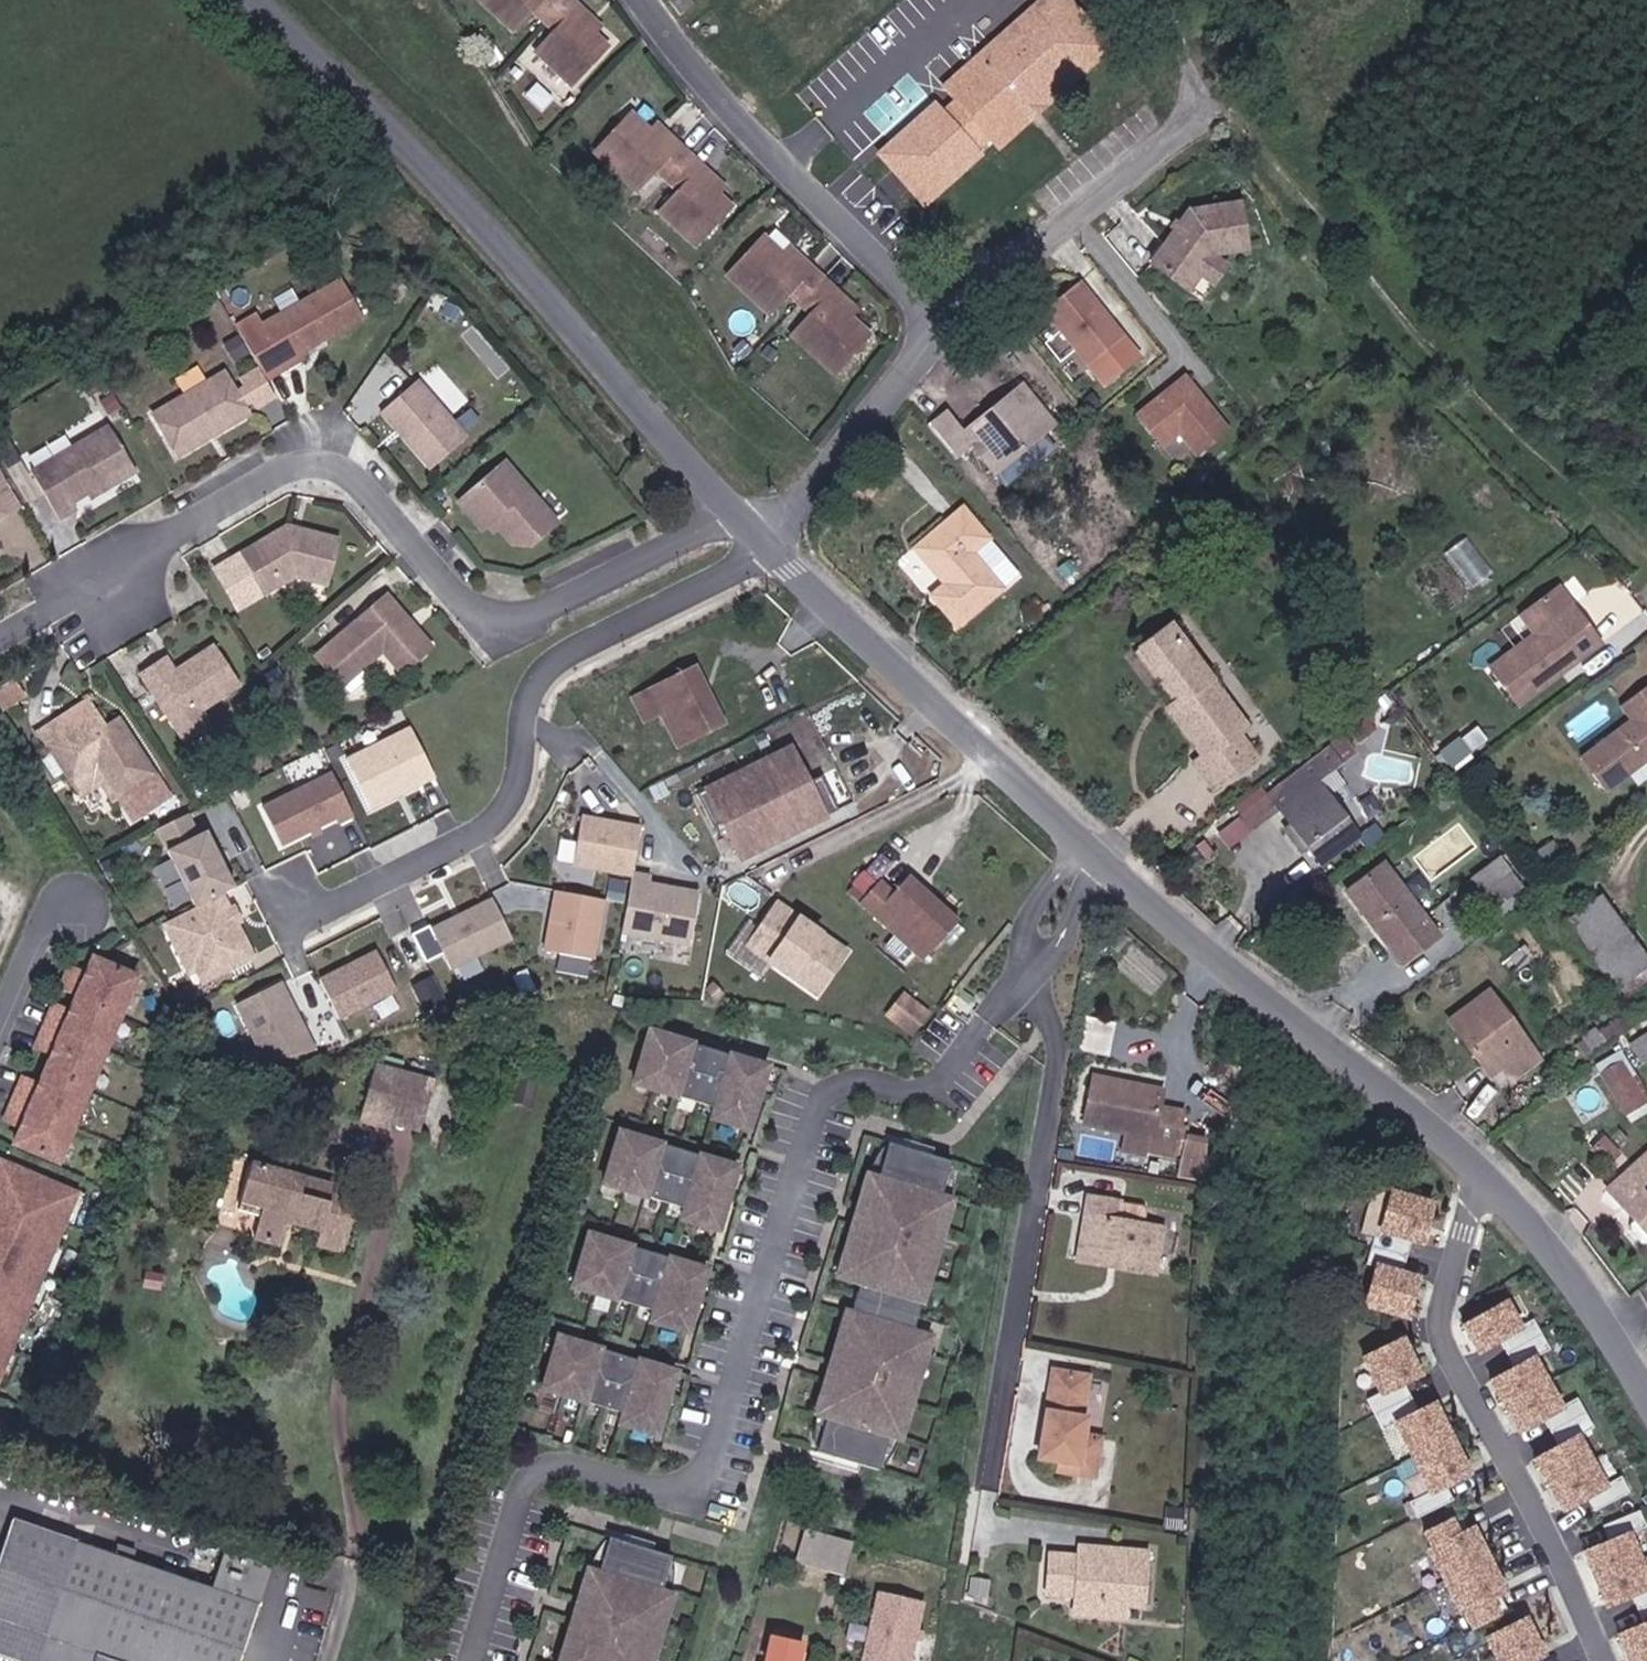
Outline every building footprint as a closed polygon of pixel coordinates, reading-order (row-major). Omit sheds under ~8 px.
[(579,19),(588,10),(577,0),(485,0),(517,32),(539,9),(565,34),(545,55),(577,86),(611,51),(597,36),(579,19)] [(676,7),(687,21),(700,10),(692,0),(685,0),(676,7)] [(960,95),(943,109),(935,101),(878,153),(929,209),(986,157),(980,149),(997,135),(1001,140),(1111,40),(1074,0),(1037,0),(948,81),(960,95)] [(588,10),(579,19),(597,36),(605,26),(588,10)] [(725,196),(703,175),(711,166),(686,143),(677,151),(661,135),(640,114),(603,153),(641,190),(663,167),(687,190),(666,212),(700,246),(738,208),(725,196)] [(686,143),(669,127),(661,135),(677,151),(686,143)] [(733,188),(711,166),(703,175),(725,196),(733,188)] [(1252,252),(1250,209),(1202,209),(1160,261),(1196,288),(1207,274),(1221,258),(1252,252)] [(841,291),(816,268),(808,274),(790,257),(772,240),(734,278),(772,314),(794,291),(818,313),(795,337),(834,373),(871,336),(855,319),(833,298),(841,291)] [(790,257),(808,274),(816,268),(798,250),(790,257)] [(1221,258),(1207,274),(1219,284),(1233,267),(1221,258)] [(360,321),(338,281),(259,326),(276,358),(295,347),(299,355),(360,321)] [(1087,281),(1051,310),(1094,364),(1130,335),(1087,281)] [(833,298),(855,319),(862,311),(841,291),(833,298)] [(150,412),(176,457),(250,415),(223,371),(150,412)] [(1193,380),(1145,418),(1170,448),(1187,435),(1205,457),(1236,433),(1193,380)] [(420,385),(384,413),(434,472),(468,442),(420,385)] [(970,433),(954,414),(932,429),(956,458),(975,444),(997,470),(1054,425),(1032,394),(1001,416),(997,411),(970,433)] [(53,521),(73,510),(70,503),(94,488),(98,493),(134,472),(109,426),(26,471),(53,521)] [(539,543),(557,526),(507,467),(465,507),(490,532),(500,522),(521,542),(539,543)] [(993,544),(972,515),(925,549),(953,589),(939,598),(960,628),(1003,596),(974,558),(993,544)] [(330,589),(340,544),(288,527),(240,556),(215,573),(238,612),(295,575),(330,589)] [(1448,550),(1474,585),(1497,567),(1470,533),(1448,550)] [(319,655),(339,689),(383,652),(400,673),(427,651),(384,599),(319,655)] [(1513,721),(1596,658),(1580,637),(1576,641),(1570,634),(1572,626),(1553,601),(1519,627),(1536,650),(1487,687),(1513,721)] [(1188,624),(1159,646),(1198,698),(1185,709),(1221,755),(1210,763),(1229,787),(1272,754),(1254,731),(1262,722),(1188,624)] [(206,722),(200,711),(241,686),(216,647),(174,672),(166,658),(141,673),(183,742),(204,732),(206,722)] [(708,701),(704,691),(711,687),(699,669),(658,688),(636,700),(650,727),(665,718),(683,751),(696,745),(729,727),(714,697),(708,701)] [(1595,758),(1581,768),(1592,783),(1605,800),(1646,769),(1646,696),(1621,715),(1632,730),(1595,758)] [(89,720),(48,746),(69,782),(98,766),(116,798),(151,774),(121,726),(100,738),(89,720)] [(1453,767),(1489,740),(1477,724),(1441,751),(1453,767)] [(412,725),(344,758),(369,810),(437,778),(412,725)] [(1353,836),(1316,789),(1356,758),(1347,745),(1286,791),(1299,807),(1286,817),(1295,829),(1285,837),(1302,859),(1311,852),(1319,862),(1327,871),(1360,846),(1353,836)] [(793,752),(703,798),(718,831),(727,826),(744,862),(840,813),(825,781),(813,788),(793,752)] [(287,860),(357,827),(344,799),(336,780),(266,811),(287,860)] [(641,832),(582,821),(578,847),(574,872),(634,883),(641,832)] [(206,831),(164,849),(190,906),(231,887),(206,831)] [(1354,896),(1397,953),(1410,970),(1421,962),(1445,944),(1388,870),(1354,896)] [(653,884),(634,883),(628,910),(622,948),(691,958),(701,902),(652,895),(653,884)] [(1493,902),(1503,915),(1525,899),(1515,884),(1493,902)] [(890,888),(869,911),(934,973),(971,935),(919,885),(904,902),(890,888)] [(227,896),(162,926),(192,988),(256,958),(227,896)] [(1567,919),(1630,1001),(1646,988),(1646,959),(1598,896),(1567,919)] [(492,900),(431,927),(449,968),(511,940),(492,900)] [(607,909),(555,901),(550,931),(545,958),(596,965),(607,909)] [(803,922),(779,905),(749,945),(816,995),(846,955),(811,928),(808,933),(799,926),(803,922)] [(140,974),(89,954),(11,1145),(63,1166),(140,974)] [(376,958),(324,985),(348,1031),(401,1001),(376,958)] [(285,981),(235,1004),(267,1075),(317,1052),(285,981)] [(886,1015),(915,1034),(933,1008),(904,988),(886,1015)] [(1490,998),(1454,1027),(1495,1079),(1505,1071),(1518,1087),(1544,1066),(1490,998)] [(1111,1052),(1114,1020),(1084,1017),(1081,1049),(1111,1052)] [(751,1132),(770,1069),(652,1034),(636,1086),(717,1111),(714,1121),(751,1132)] [(1630,1047),(1639,1061),(1646,1056),(1646,1037),(1630,1047)] [(1619,1057),(1602,1067),(1628,1110),(1646,1100),(1619,1057)] [(397,1133),(399,1127),(416,1070),(384,1060),(366,1123),(397,1133)] [(432,1135),(448,1080),(416,1070),(399,1127),(432,1135)] [(1094,1073),(1086,1120),(1146,1133),(1143,1145),(1175,1152),(1185,1106),(1153,1100),(1155,1090),(1124,1085),(1125,1079),(1094,1073)] [(720,1232),(739,1169),(621,1134),(605,1187),(686,1211),(683,1222),(720,1232)] [(1203,1179),(1205,1141),(1184,1139),(1181,1177),(1203,1179)] [(954,1167),(892,1148),(882,1183),(877,1181),(872,1199),(865,1197),(846,1260),(851,1262),(845,1282),(863,1288),(847,1339),(841,1338),(822,1401),(829,1403),(823,1421),(827,1422),(817,1456),(879,1475),(890,1441),(894,1442),(900,1423),(907,1425),(912,1408),(907,1407),(911,1392),(916,1393),(927,1359),(922,1357),(927,1342),(914,1338),(924,1306),(918,1304),(923,1289),(929,1290),(939,1256),(934,1254),(939,1239),(944,1241),(949,1224),(942,1221),(948,1203),(944,1202),(954,1167)] [(1643,1211),(1633,1219),(1634,1226),(1645,1238),(1646,1238),(1646,1151),(1609,1186),(1632,1212),(1638,1206),(1643,1211)] [(0,1164),(0,1366),(73,1196),(0,1164)] [(242,1206),(264,1211),(258,1234),(272,1237),(278,1217),(313,1228),(306,1245),(345,1257),(360,1209),(344,1204),(347,1193),(253,1165),(242,1206)] [(1078,1247),(1112,1252),(1111,1262),(1152,1268),(1159,1223),(1112,1216),(1115,1199),(1086,1195),(1078,1247)] [(1434,1211),(1393,1198),(1381,1236),(1423,1249),(1434,1211)] [(689,1335),(707,1271),(589,1236),(573,1289),(655,1313),(652,1323),(689,1335)] [(1078,1247),(1077,1258),(1111,1262),(1112,1252),(1078,1247)] [(1422,1284),(1377,1272),(1367,1310),(1412,1321),(1422,1284)] [(1507,1309),(1467,1332),(1484,1362),(1524,1339),(1507,1309)] [(1401,1335),(1361,1356),(1383,1399),(1424,1378),(1401,1335)] [(658,1441),(677,1377),(559,1343),(543,1395),(624,1419),(621,1430),(658,1441)] [(1536,1367),(1497,1390),(1528,1442),(1566,1419),(1536,1367)] [(1037,1460),(1060,1464),(1076,1466),(1074,1476),(1092,1479),(1099,1438),(1078,1434),(1082,1417),(1078,1416),(1085,1378),(1051,1371),(1037,1460)] [(1437,1405),(1383,1428),(1413,1494),(1466,1471),(1437,1405)] [(1580,1444),(1538,1470),(1571,1523),(1613,1497),(1580,1444)] [(1593,1458),(1605,1480),(1619,1473),(1607,1451),(1593,1458)] [(1060,1464),(1059,1473),(1074,1476),(1076,1466),(1060,1464)] [(1417,1513),(1453,1499),(1448,1485),(1412,1498),(1417,1513)] [(230,1550),(216,1585),(18,1514),(0,1560),(0,1649),(33,1660),(90,1660),(96,1644),(143,1660),(238,1660),(273,1565),(230,1550)] [(1470,1524),(1426,1548),(1462,1613),(1506,1589),(1470,1524)] [(1583,1550),(1608,1607),(1646,1590),(1646,1578),(1626,1531),(1583,1550)] [(845,1577),(852,1547),(809,1534),(801,1564),(845,1577)] [(657,1643),(652,1641),(656,1626),(662,1628),(667,1611),(660,1609),(665,1590),(661,1589),(671,1555),(609,1536),(598,1572),(594,1571),(588,1589),(581,1587),(577,1604),(572,1619),(563,1650),(568,1651),(565,1660),(652,1660),(657,1643)] [(1070,1562),(1099,1565),(1101,1552),(1071,1549),(1070,1562)] [(1045,1596),(1073,1599),(1092,1602),(1097,1611),(1096,1618),(1120,1621),(1122,1604),(1136,1606),(1141,1556),(1101,1552),(1099,1565),(1070,1562),(1048,1561),(1045,1596)] [(860,1660),(912,1660),(926,1603),(876,1591),(860,1660)] [(1073,1599),(1072,1614),(1096,1618),(1097,1611),(1092,1602),(1073,1599)] [(1477,1631),(1493,1660),(1534,1660),(1550,1653),(1526,1606),(1477,1631)] [(1616,1633),(1628,1660),(1646,1660),(1646,1620),(1616,1633)] [(807,1646),(767,1635),(760,1660),(804,1660),(807,1646)]
